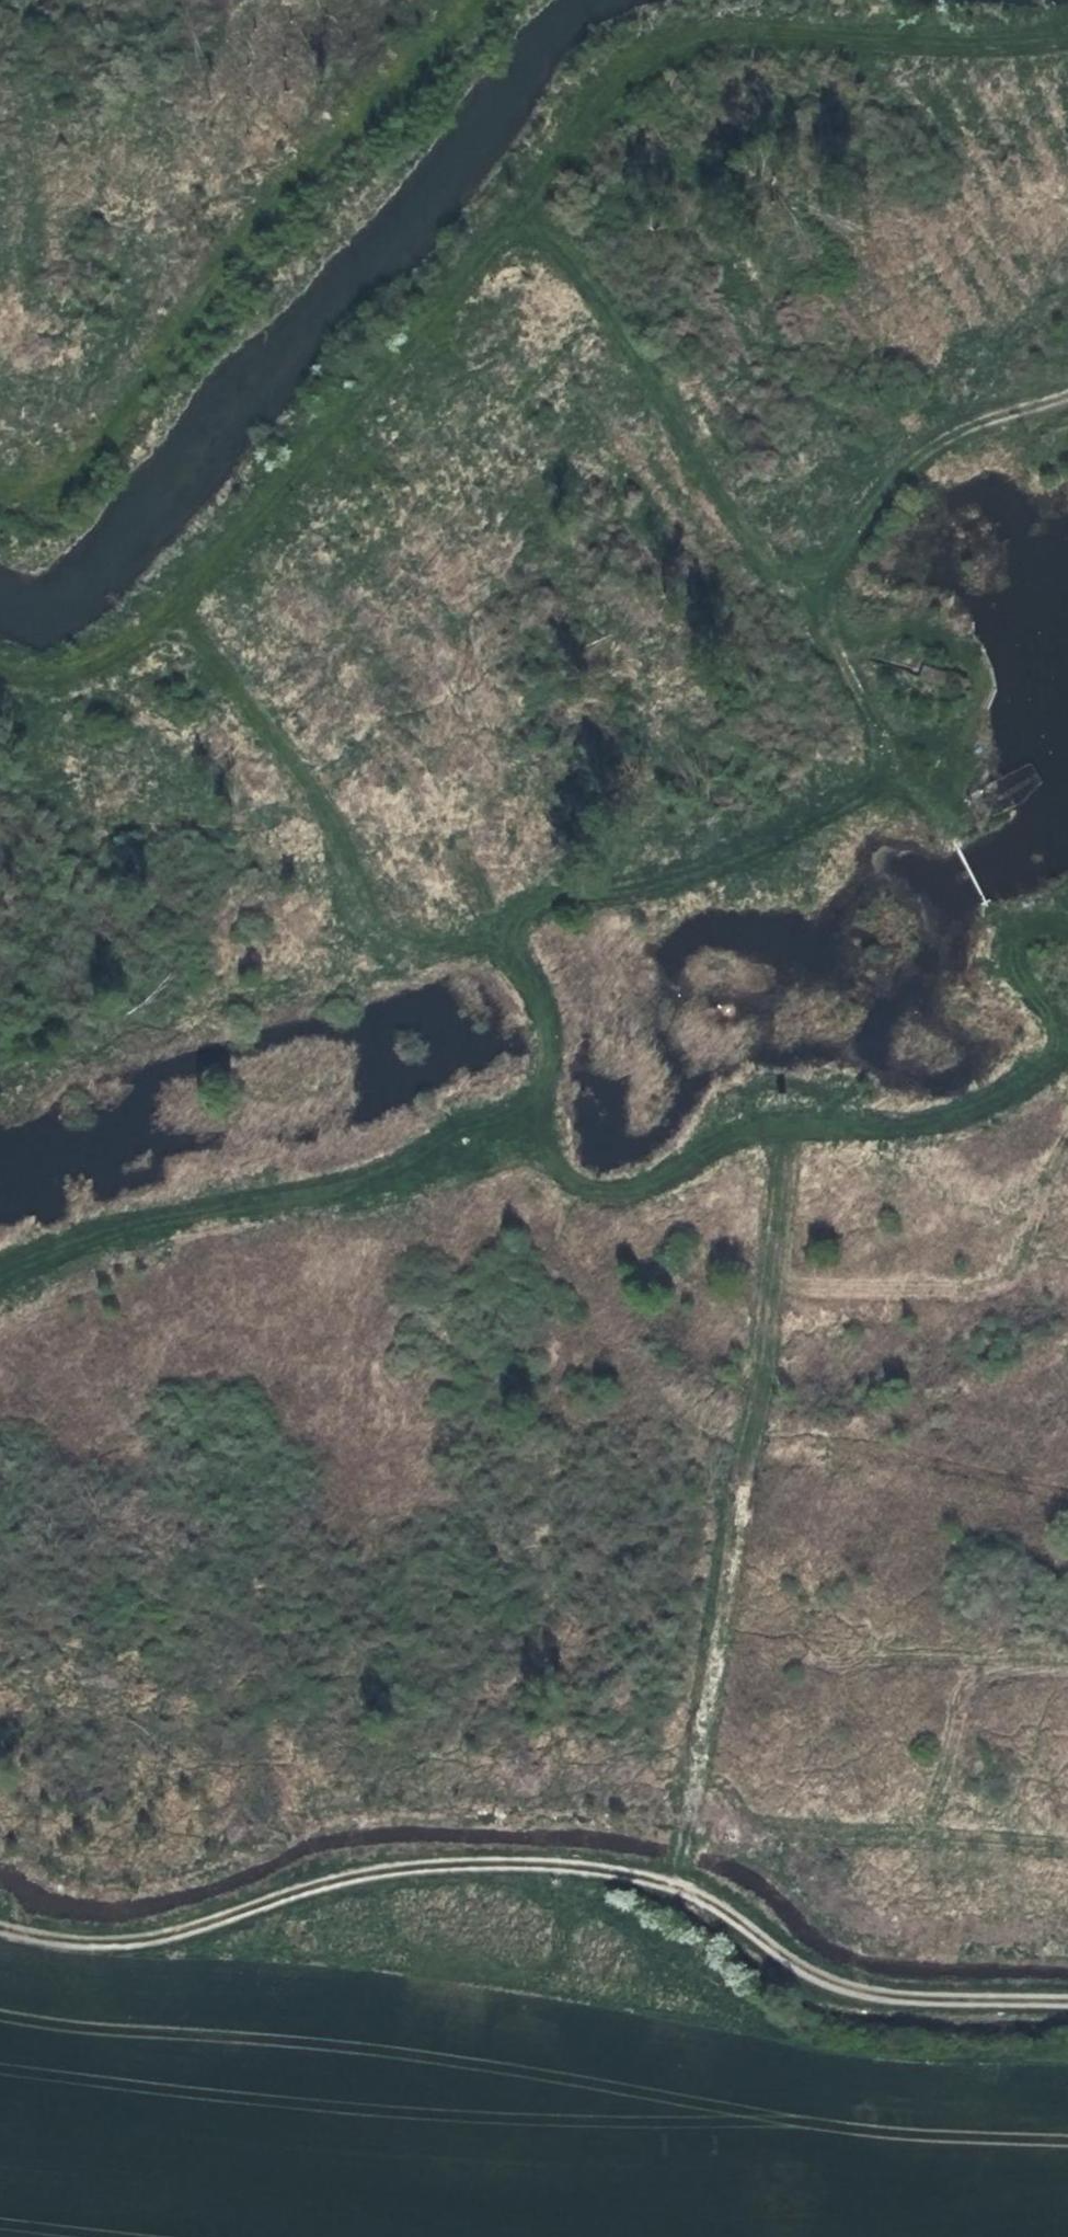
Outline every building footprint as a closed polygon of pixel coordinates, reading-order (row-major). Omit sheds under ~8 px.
[(966,679),(924,666),(920,678),(962,692),(966,679)]
